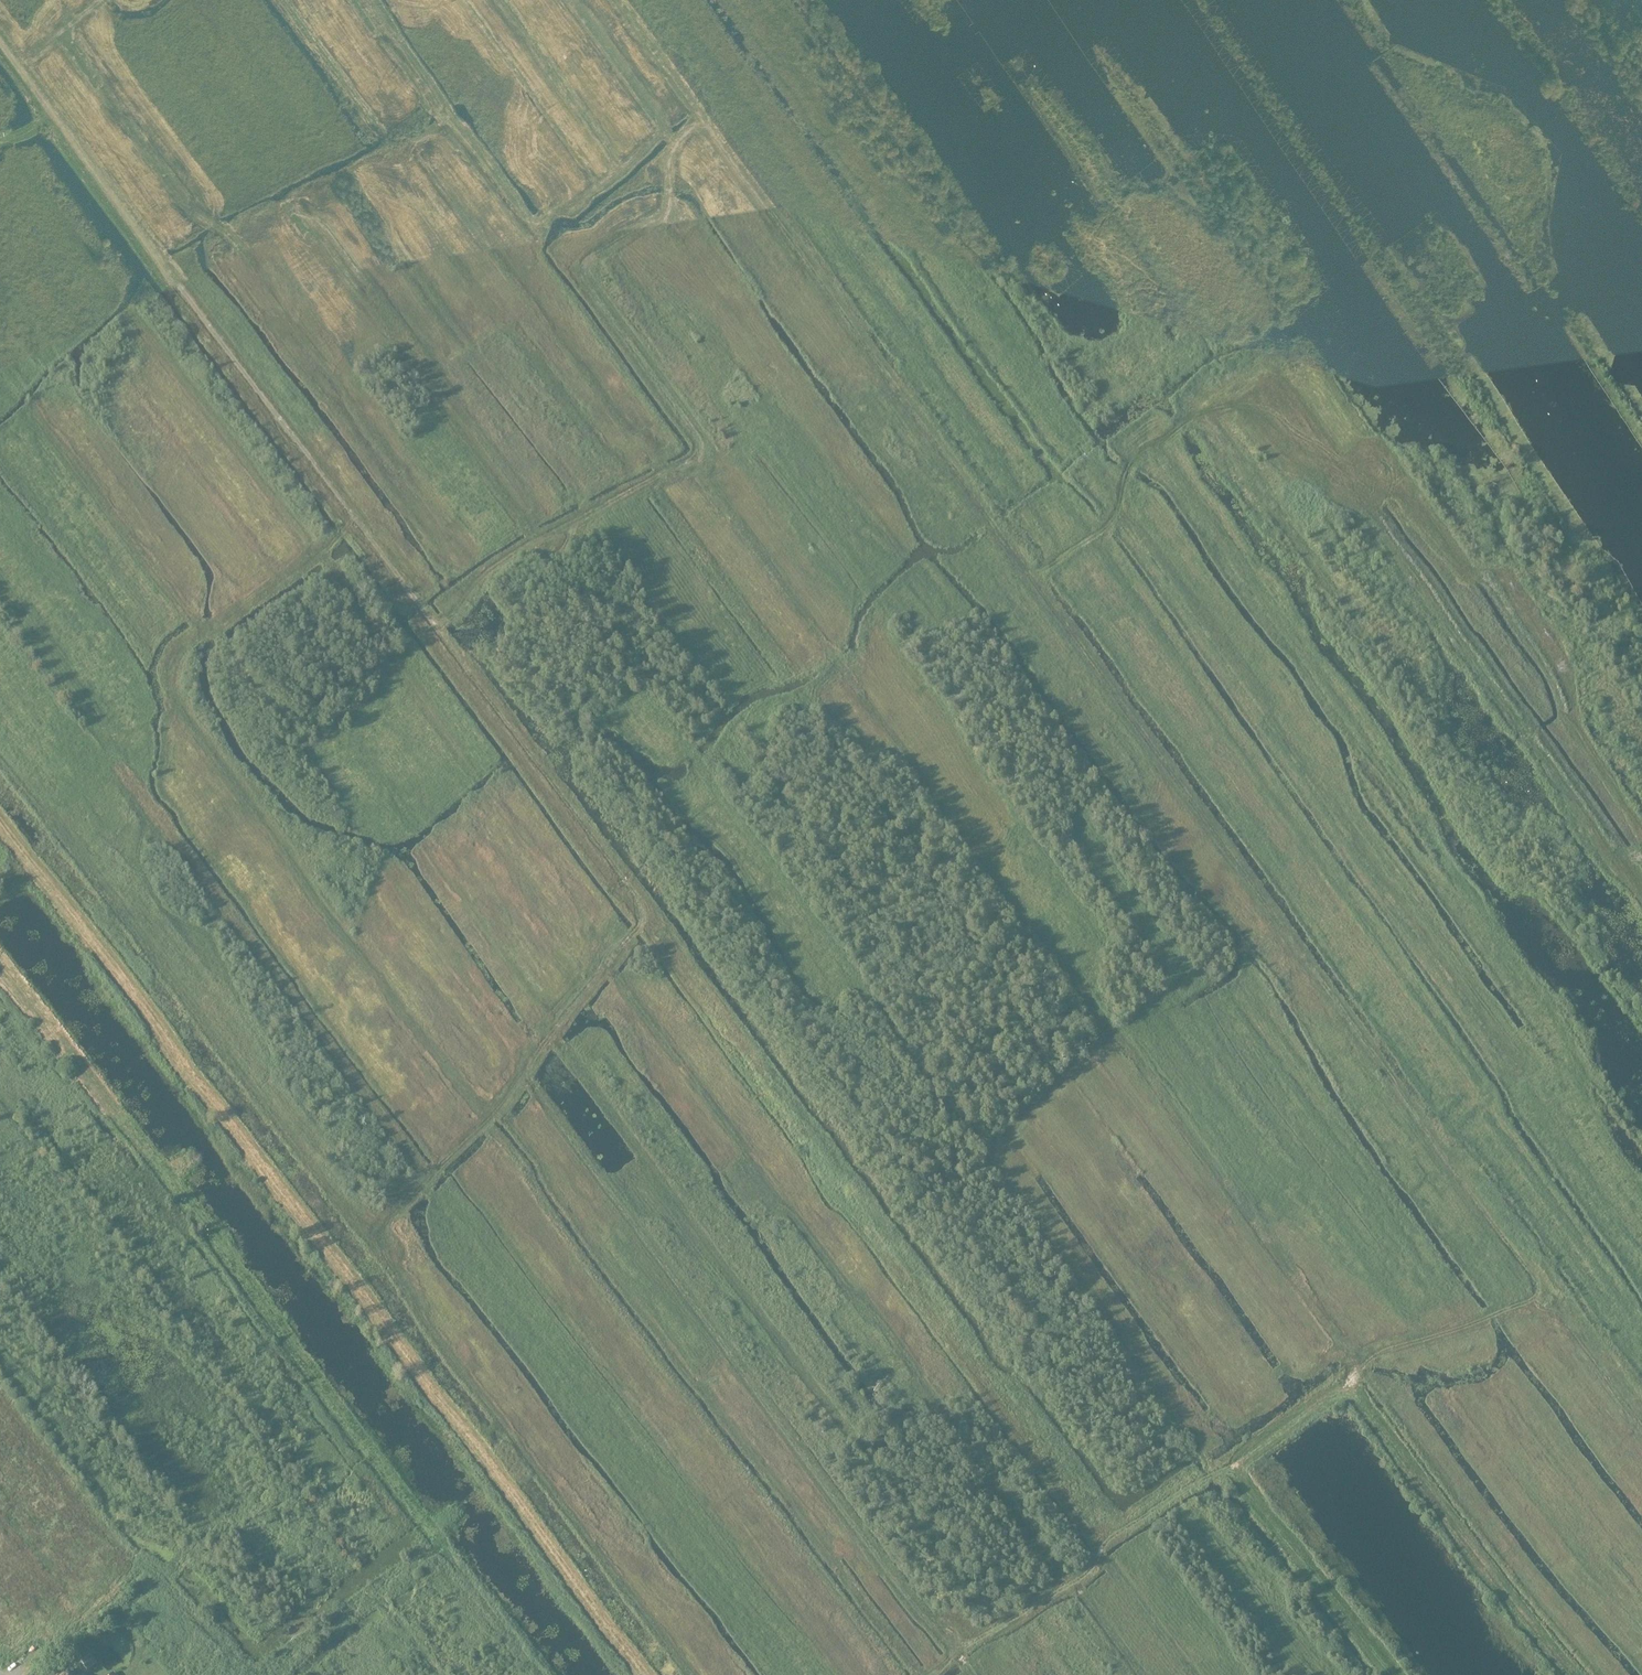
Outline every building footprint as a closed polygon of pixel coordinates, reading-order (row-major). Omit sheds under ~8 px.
[(89,1655),(80,1663),(87,1671),(96,1663),(89,1655)]
